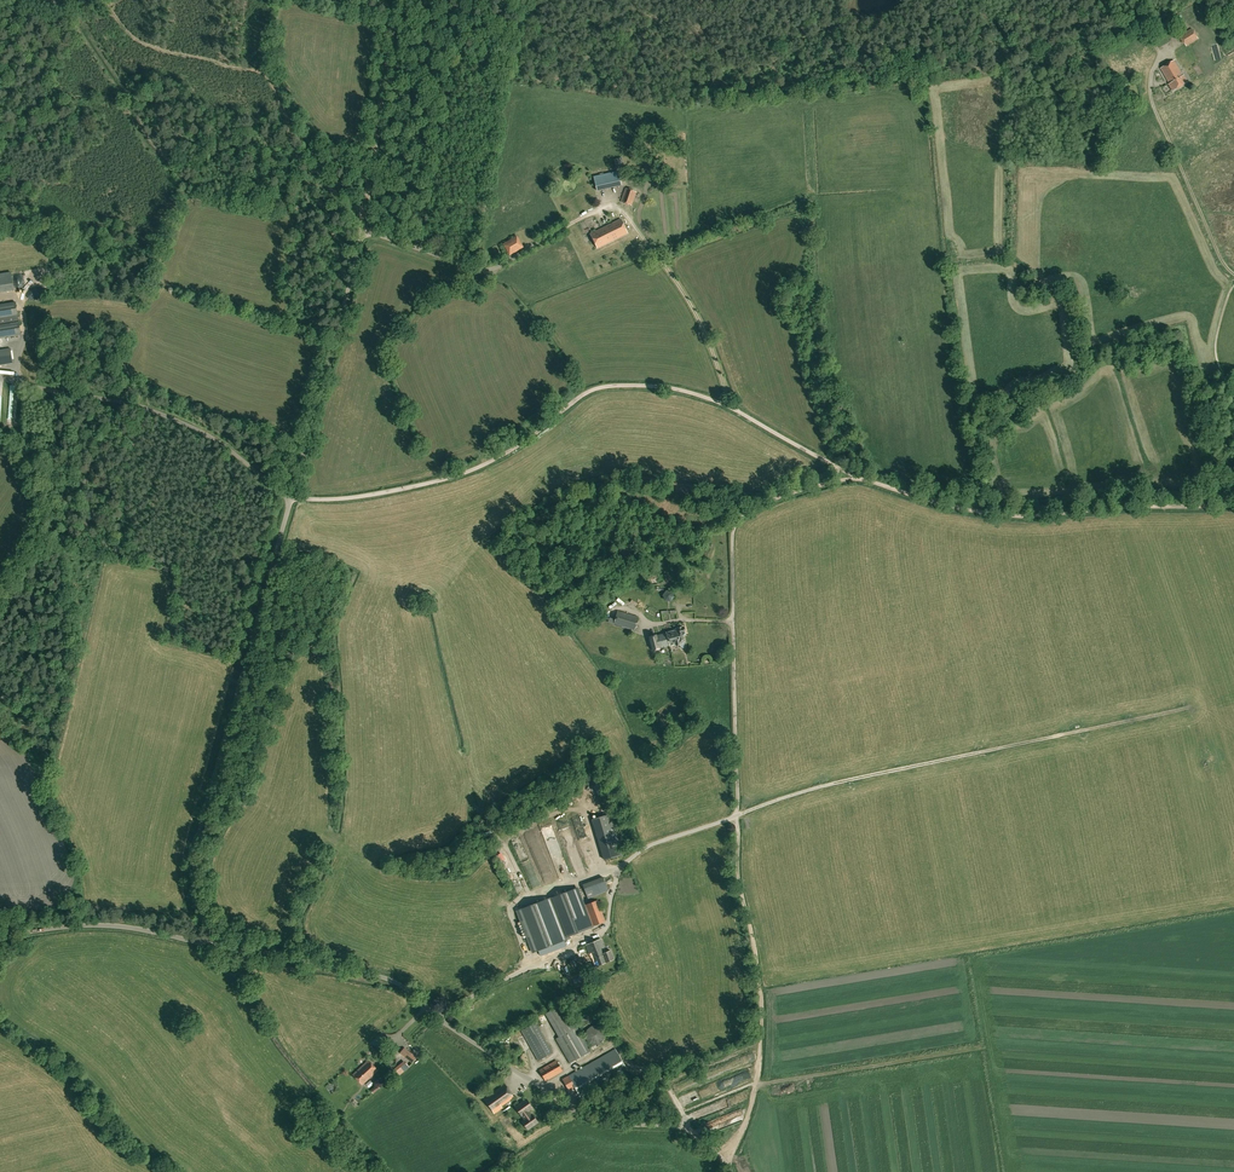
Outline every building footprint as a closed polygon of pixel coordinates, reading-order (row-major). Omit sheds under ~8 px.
[(1203,13),(1191,21),(1193,24),(1205,16),(1203,13)] [(1168,19),(1162,23),(1165,29),(1172,25),(1168,19)] [(1197,29),(1194,31),(1192,28),(1180,36),(1187,46),(1198,39),(1197,36),(1200,34),(1197,29)] [(1203,46),(1207,54),(1219,48),(1215,40),(1203,46)] [(1184,75),(1183,76),(1173,60),(1160,68),(1170,83),(1169,84),(1173,91),(1188,82),(1184,75)] [(614,159),(616,167),(624,165),(622,157),(614,159)] [(622,185),(618,170),(593,176),(597,191),(622,185)] [(632,205),(637,191),(634,190),(634,189),(629,187),(629,189),(625,188),(621,201),(624,202),(624,203),(624,204),(628,205),(629,204),(632,205)] [(639,224),(655,220),(653,212),(637,216),(639,224)] [(590,234),(597,248),(628,233),(621,218),(590,234)] [(524,247),(517,235),(503,243),(510,255),(524,247)] [(0,274),(0,293),(14,290),(11,272),(0,274)] [(0,304),(0,338),(22,335),(16,302),(0,304)] [(23,338),(14,338),(15,348),(24,348),(23,338)] [(13,363),(10,348),(0,350),(0,365),(13,363)] [(672,591),(666,591),(663,595),(665,600),(671,601),(674,596),(672,591)] [(628,614),(618,611),(614,624),(624,627),(628,614)] [(638,617),(628,614),(624,627),(634,630),(638,617)] [(667,632),(670,645),(670,646),(676,644),(676,645),(680,644),(680,643),(685,642),(683,635),(685,635),(684,633),(685,632),(683,627),(682,627),(681,626),(677,627),(678,628),(676,629),(676,630),(667,632)] [(667,632),(649,637),(653,650),(660,648),(659,648),(670,645),(667,632)] [(597,817),(603,858),(621,856),(615,815),(597,817)] [(582,883),(588,898),(608,891),(603,876),(582,883)] [(555,897),(570,936),(592,927),(588,917),(577,888),(555,897)] [(533,953),(553,945),(571,938),(570,936),(555,897),(517,911),(533,953)] [(593,926),(606,921),(598,899),(585,904),(593,926)] [(614,958),(610,950),(606,952),(601,939),(586,945),(594,966),(614,958)] [(548,1012),(560,1036),(575,1028),(563,1005),(548,1012)] [(584,1031),(595,1025),(592,1018),(580,1024),(584,1031)] [(536,1022),(521,1030),(530,1046),(544,1037),(536,1022)] [(560,1036),(557,1038),(570,1062),(592,1051),(578,1027),(575,1028),(560,1036)] [(544,1038),(530,1046),(539,1061),(554,1053),(544,1038)] [(412,1062),(416,1057),(404,1048),(400,1052),(412,1062)] [(615,1049),(563,1079),(569,1089),(575,1086),(581,1097),(628,1070),(615,1049)] [(362,1084),(378,1070),(368,1060),(353,1074),(362,1084)] [(556,1060),(540,1070),(539,1070),(546,1080),(562,1071),(556,1060)] [(404,1062),(395,1069),(399,1074),(408,1067),(404,1062)] [(733,1081),(735,1080),(733,1077),(725,1082),(730,1089),(736,1085),(733,1081)] [(505,1084),(485,1098),(495,1112),(502,1107),(501,1106),(514,1097),(505,1084)] [(376,1095),(383,1088),(381,1086),(374,1092),(376,1095)] [(736,1107),(749,1102),(746,1094),(733,1099),(736,1107)] [(532,1107),(526,1099),(515,1107),(521,1115),(529,1109),(532,1107)] [(538,1121),(529,1109),(521,1115),(525,1119),(522,1121),(528,1129),(538,1121)] [(771,1145),(780,1146),(784,1112),(774,1111),(771,1145)]
